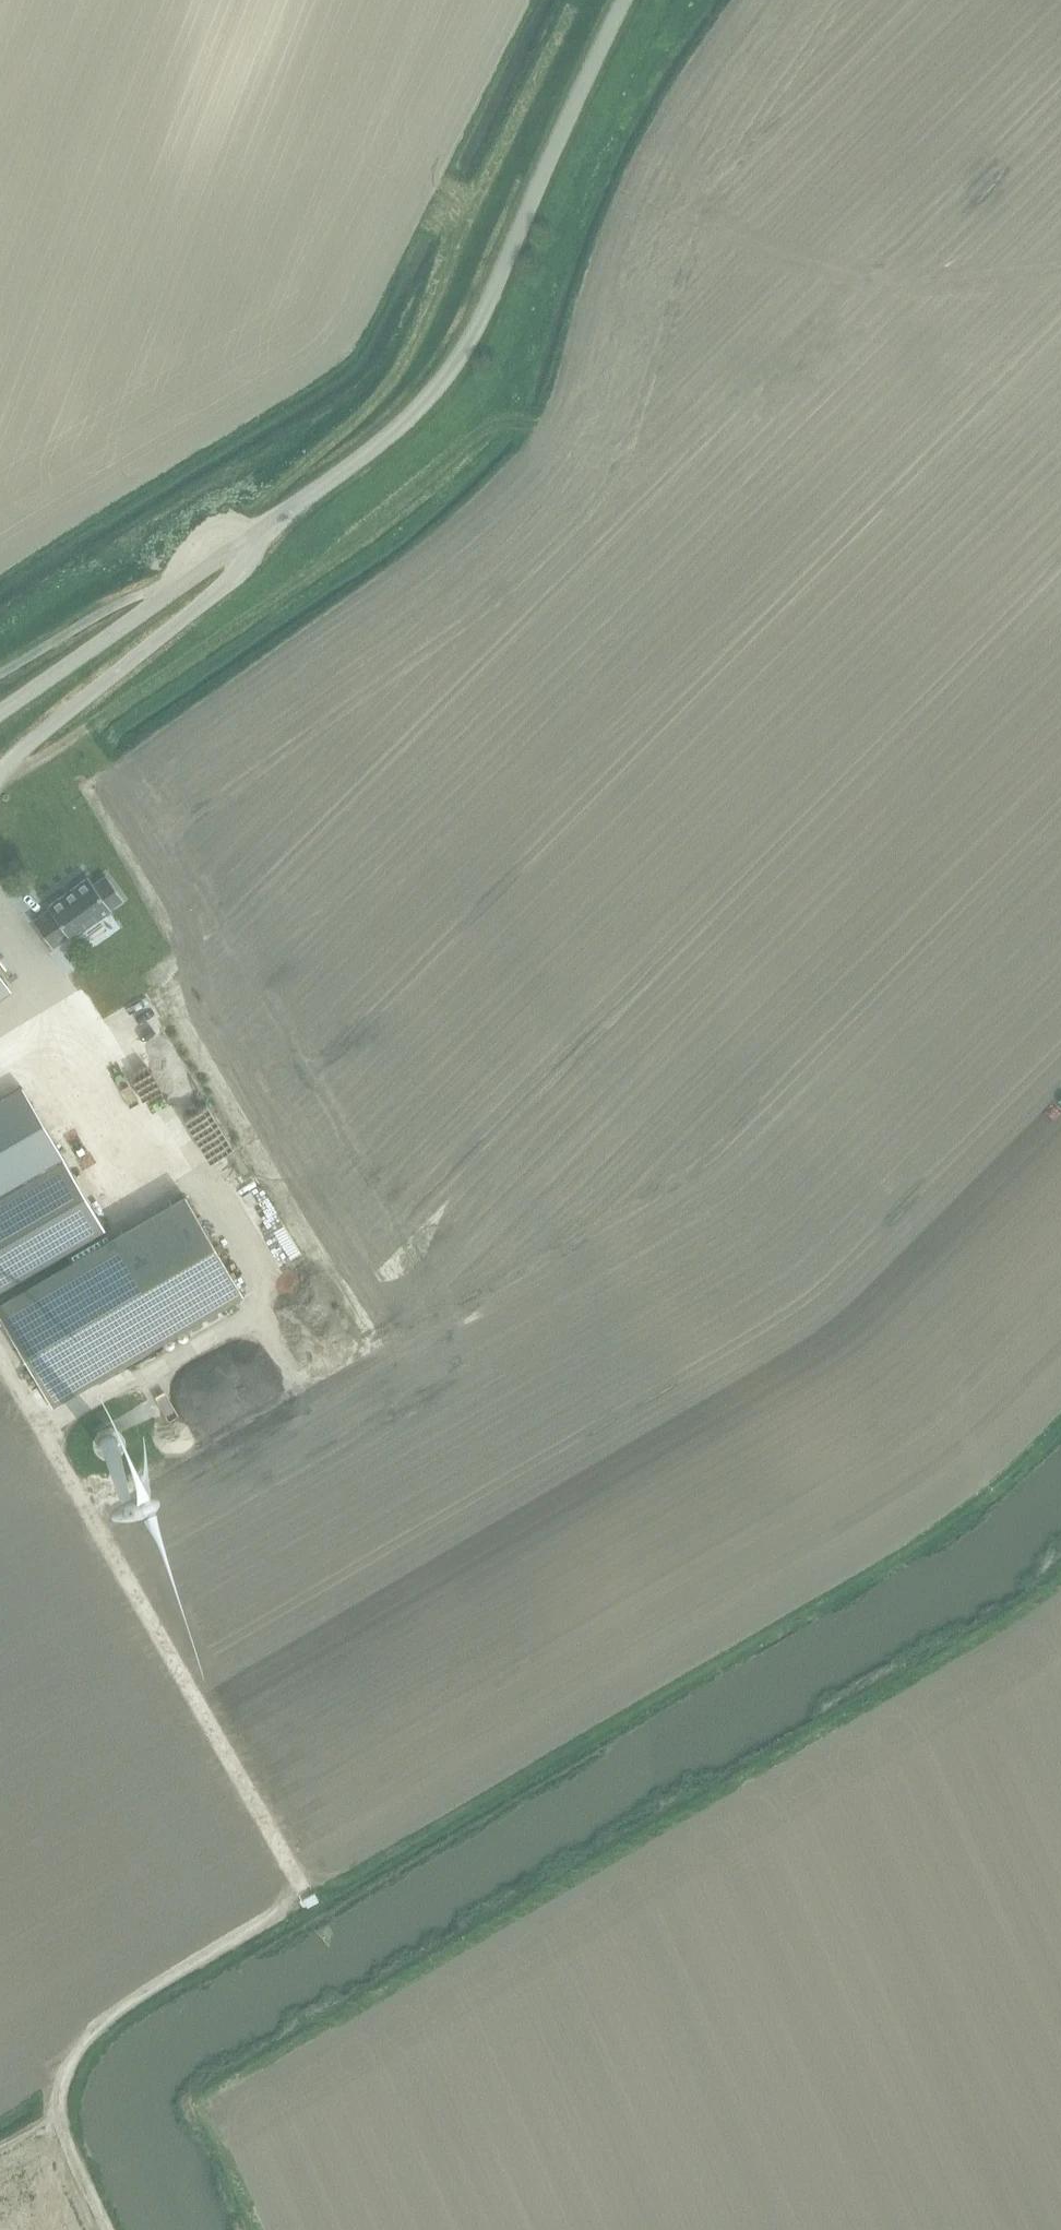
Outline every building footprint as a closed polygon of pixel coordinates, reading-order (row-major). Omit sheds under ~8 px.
[(70,938),(110,909),(110,907),(122,898),(106,875),(93,884),(87,876),(46,906),(49,908),(32,920),(51,946),(68,935),(70,938)] [(0,1098),(0,1191),(61,1155),(21,1086),(0,1098)] [(204,1147),(219,1138),(208,1120),(193,1129),(204,1147)] [(222,1171),(233,1166),(224,1146),(213,1151),(222,1171)] [(104,1228),(63,1159),(0,1196),(0,1288),(104,1228)] [(0,1301),(0,1315),(51,1402),(242,1291),(184,1193),(0,1301)]
